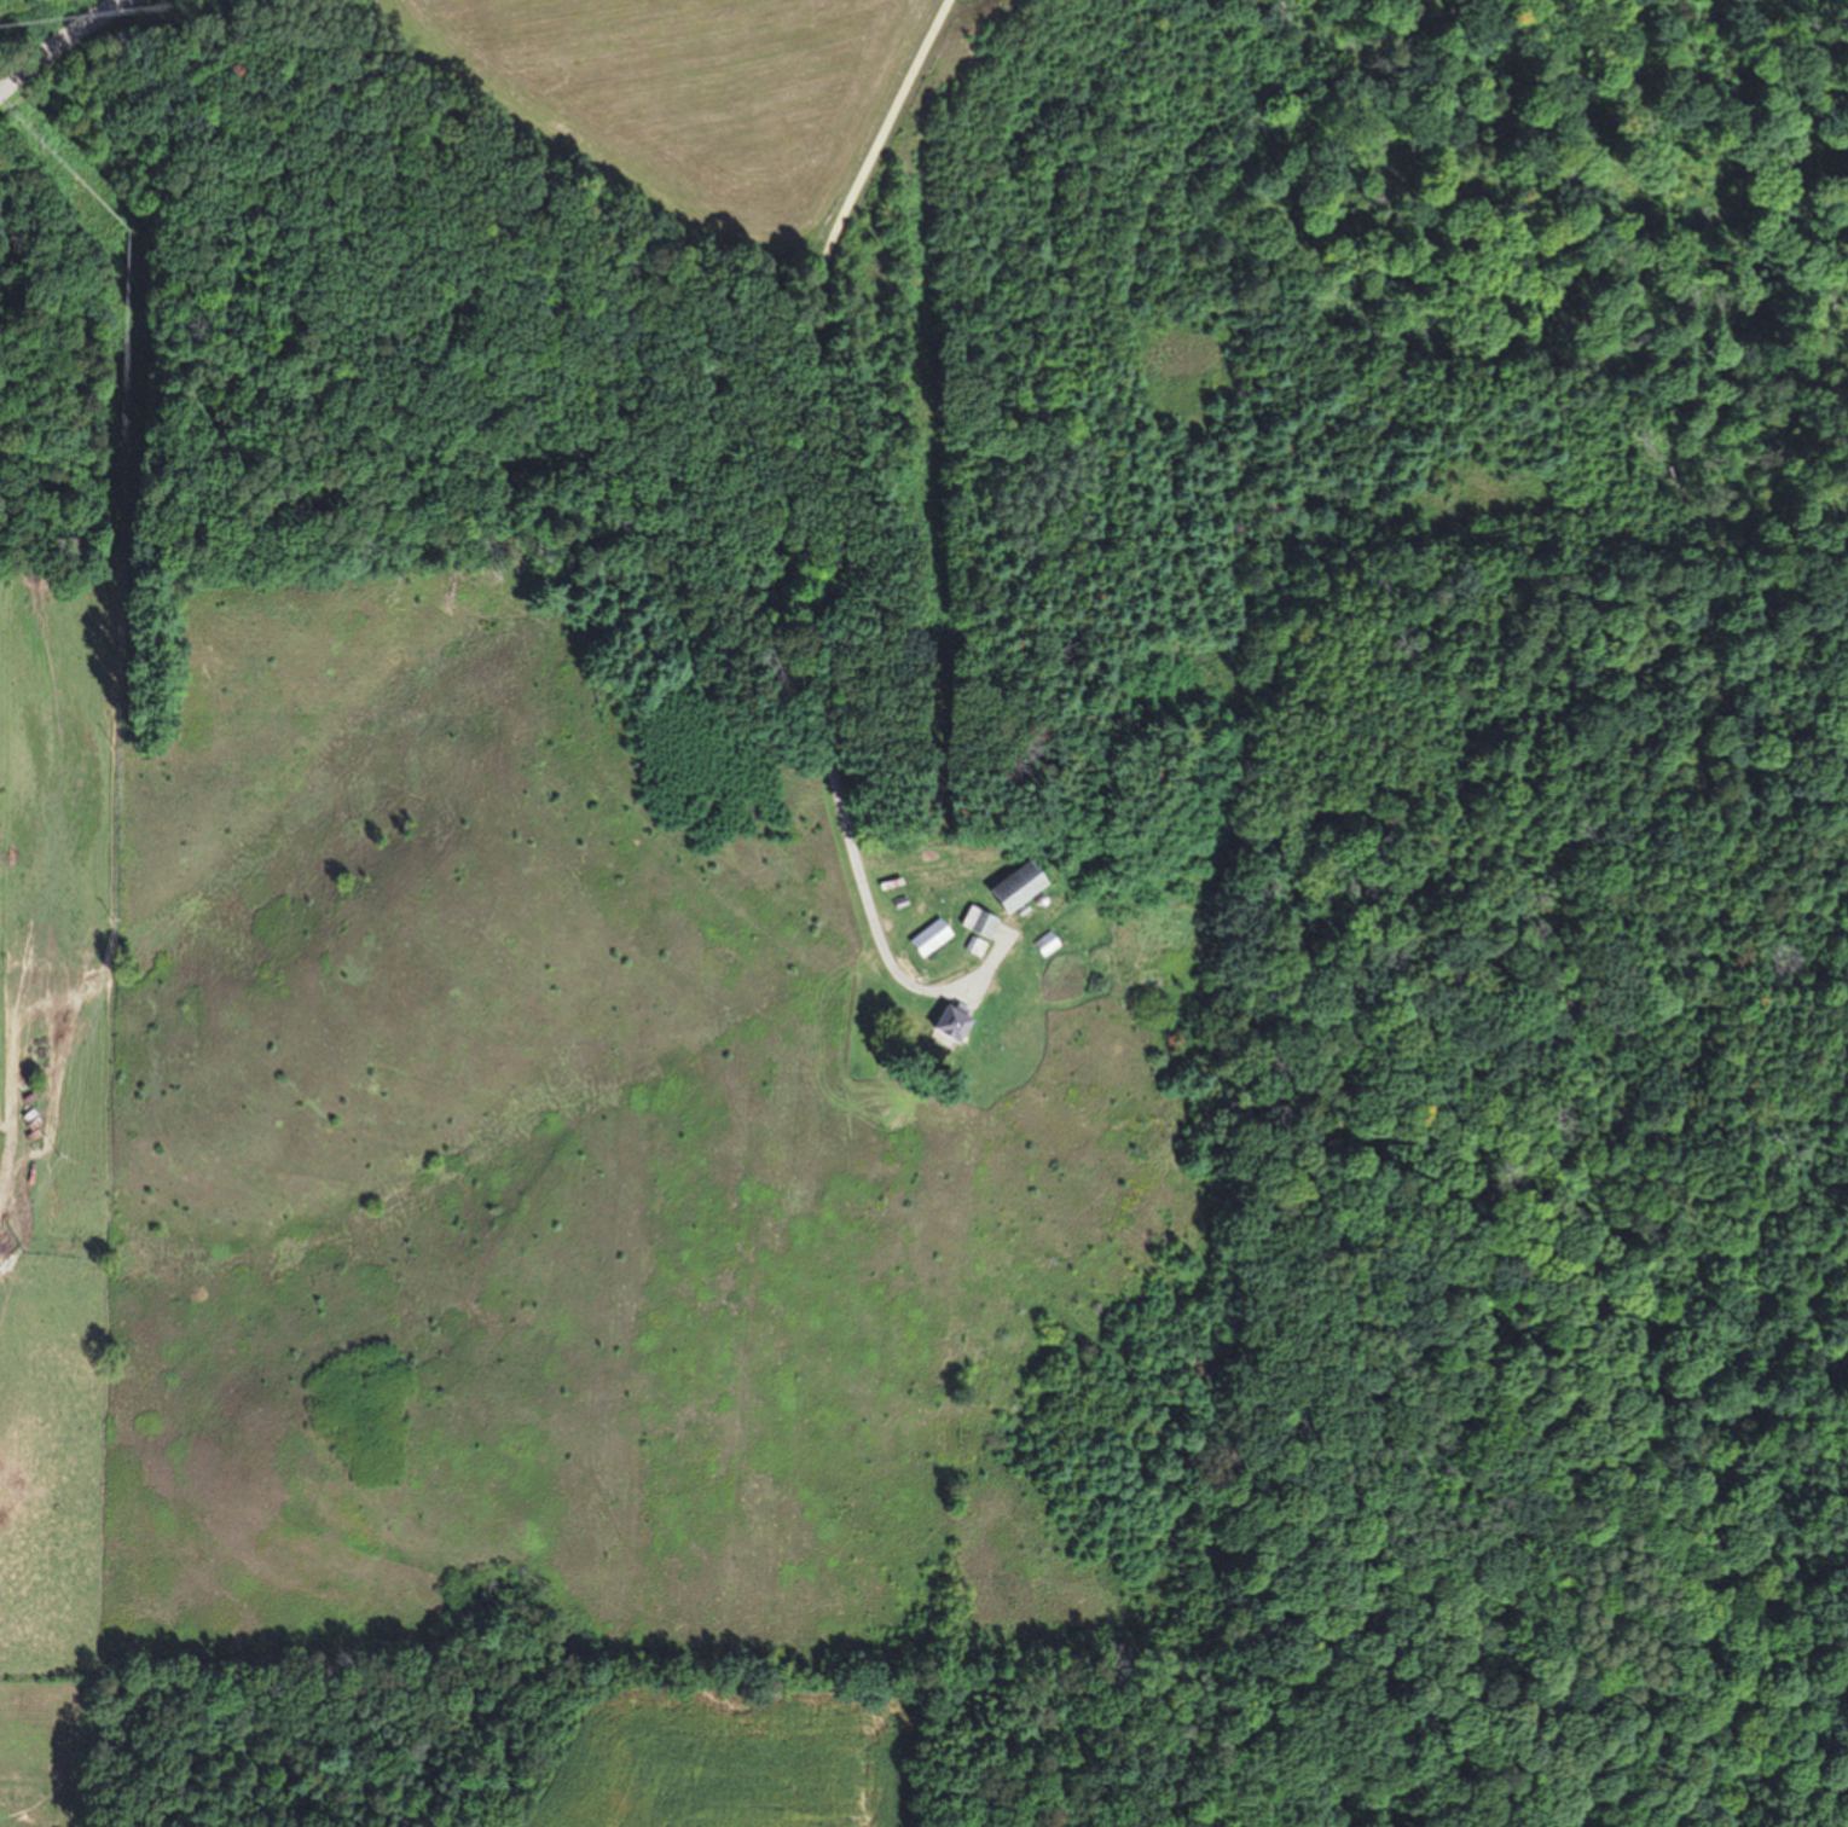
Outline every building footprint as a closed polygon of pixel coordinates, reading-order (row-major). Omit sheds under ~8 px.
[(998,914),(1039,883),(1022,860),(980,890),(998,914)] [(956,926),(986,940),(996,919),(966,904),(956,926)] [(904,940),(917,958),(948,935),(935,917),(904,940)] [(1055,944),(1046,932),(1031,944),(1041,956),(1055,944)] [(963,951),(977,957),(983,943),(969,937),(963,951)] [(949,1046),(968,1021),(944,1002),(925,1027),(949,1046)]
